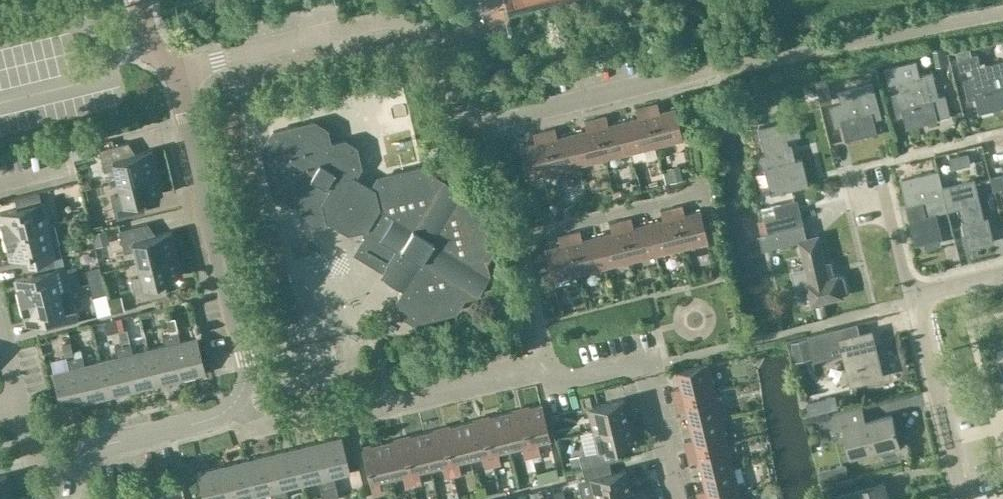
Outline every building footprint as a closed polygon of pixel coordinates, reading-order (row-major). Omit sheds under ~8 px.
[(987,64),(981,66),(978,54),(958,59),(961,71),(971,68),(973,78),(964,80),(968,101),(976,99),(979,112),(1002,107),(1002,61),(987,64)] [(951,114),(945,93),(938,95),(932,70),(919,74),(915,59),(884,67),(889,83),(897,81),(900,91),(891,94),(897,113),(904,111),(908,126),(951,114)] [(821,103),(831,100),(826,80),(816,82),(821,103)] [(873,119),(881,117),(872,84),(840,92),(843,103),(830,107),(835,125),(843,123),(847,139),(876,131),(873,119)] [(647,105),(656,145),(682,139),(675,107),(659,111),(657,102),(647,105)] [(656,145),(647,105),(635,108),(637,117),(623,120),(631,151),(656,145)] [(631,151),(623,120),(608,124),(606,115),(595,118),(605,158),(631,151)] [(571,133),(579,164),(605,158),(595,118),(584,120),(586,130),(571,133)] [(797,118),(765,125),(759,127),(765,154),(758,156),(761,169),(765,168),(772,193),(808,185),(801,158),(792,160),(786,137),(801,134),(797,118)] [(371,188),(354,178),(361,166),(356,145),(344,138),(330,141),(327,128),(314,120),(270,130),(260,148),(270,191),(298,208),(299,215),(311,222),(326,220),(327,218),(348,230),(362,227),(363,234),(366,236),(356,252),(383,271),(381,275),(403,286),(397,296),(401,312),(413,319),(454,309),(461,298),(461,296),(475,292),(487,272),(483,258),(485,258),(492,247),(482,205),(471,198),(463,200),(461,192),(441,180),(433,182),(431,174),(420,167),(378,177),(371,188)] [(555,128),(543,131),(553,171),(579,164),(571,133),(557,137),(555,128)] [(527,177),(553,171),(543,131),(533,133),(535,142),(519,146),(527,177)] [(117,181),(157,171),(151,149),(131,154),(128,141),(98,149),(104,170),(114,168),(117,181)] [(938,170),(905,178),(914,218),(909,219),(915,244),(924,242),(925,247),(939,244),(938,238),(941,238),(935,213),(948,210),(938,170)] [(162,193),(157,171),(117,181),(120,195),(110,197),(116,219),(145,211),(142,198),(162,193)] [(992,175),(995,188),(1002,186),(1002,173),(992,175)] [(975,180),(943,187),(948,210),(961,207),(965,222),(961,223),(968,248),(993,242),(987,217),(984,218),(975,180)] [(49,224),(43,202),(41,202),(38,191),(14,197),(17,208),(0,212),(0,213),(5,234),(49,224)] [(798,199),(761,208),(764,219),(757,221),(761,235),(803,224),(798,199)] [(671,208),(681,248),(707,241),(700,210),(684,214),(682,205),(671,208)] [(681,248),(671,208),(660,210),(662,219),(648,223),(655,254),(681,248)] [(655,254),(648,223),(633,227),(631,218),(620,220),(629,260),(655,254)] [(611,232),(596,236),(604,267),(629,260),(620,220),(609,223),(611,232)] [(275,222),(251,227),(275,323),(299,317),(275,222)] [(5,234),(10,255),(27,251),(30,262),(61,255),(53,223),(49,224),(5,234)] [(137,263),(177,253),(171,231),(151,236),(148,223),(118,230),(124,252),(134,250),(137,263)] [(604,267),(596,236),(582,239),(579,230),(568,233),(578,273),(604,267)] [(552,280),(578,273),(568,233),(557,236),(560,245),(544,249),(552,280)] [(800,240),(807,268),(792,272),(796,288),(808,284),(812,301),(841,294),(841,293),(845,292),(847,289),(844,278),(841,276),(837,276),(837,275),(827,278),(817,236),(800,240)] [(182,275),(177,253),(137,263),(140,276),(130,278),(136,300),(165,293),(162,280),(182,275)] [(61,255),(30,262),(33,274),(16,278),(21,299),(58,290),(69,287),(61,255)] [(58,290),(21,299),(26,321),(43,316),(46,328),(78,320),(73,299),(61,302),(58,290)] [(107,302),(110,316),(122,314),(120,300),(107,302)] [(873,342),(862,345),(859,336),(842,339),(842,340),(838,341),(835,330),(836,330),(835,329),(809,336),(815,358),(843,351),(851,383),(882,376),(873,342)] [(170,333),(181,378),(205,372),(197,337),(180,341),(178,331),(170,333)] [(975,342),(999,404),(1002,411),(1001,411),(1002,415),(1002,331),(975,342)] [(181,378),(170,333),(162,335),(164,345),(149,349),(157,384),(181,378)] [(157,384),(149,349),(132,353),(130,343),(122,345),(133,389),(157,384)] [(133,389),(122,345),(114,347),(116,356),(100,360),(109,395),(133,389)] [(74,356),(85,401),(109,395),(100,360),(85,364),(82,354),(74,356)] [(61,407),(85,401),(74,356),(66,358),(69,368),(52,372),(61,407)] [(673,399),(713,389),(707,363),(676,371),(680,387),(671,389),(673,399)] [(713,389),(673,399),(676,411),(685,409),(689,423),(720,415),(713,389)] [(592,429),(628,421),(623,399),(592,406),(589,394),(579,397),(582,409),(587,408),(592,429)] [(521,410),(532,455),(542,453),(539,442),(550,440),(541,405),(521,410)] [(850,457),(898,445),(891,416),(864,423),(861,408),(831,415),(835,428),(843,426),(850,457)] [(501,415),(510,449),(522,447),(524,457),(532,455),(521,410),(501,415)] [(481,419),(492,465),(501,462),(499,452),(510,449),(501,415),(481,419)] [(720,415),(689,423),(692,438),(683,440),(686,451),(726,441),(720,415)] [(462,424),(470,459),(481,457),(483,467),(492,465),(481,419),(462,424)] [(633,443),(628,421),(592,429),(597,450),(579,454),(582,466),(591,464),(595,463),(608,461),(621,458),(618,446),(633,443)] [(458,462),(470,459),(462,424),(442,429),(453,474),(460,472),(458,462)] [(422,434),(430,469),(442,466),(444,476),(453,474),(442,429),(422,434)] [(419,472),(430,469),(422,434),(402,439),(413,485),(422,483),(419,472)] [(317,442),(331,498),(338,497),(333,476),(350,472),(341,436),(317,442)] [(405,487),(413,485),(402,439),(382,444),(391,479),(403,476),(405,487)] [(701,475),(732,467),(726,441),(686,451),(689,462),(698,460),(701,475)] [(302,483),(317,479),(322,498),(331,498),(317,442),(293,448),(302,483)] [(380,482),(391,479),(382,444),(362,448),(373,494),(382,492),(380,482)] [(269,454),(280,498),(288,497),(285,487),(302,483),(293,448),(269,454)] [(253,495),(270,491),(271,498),(280,498),(269,454),(245,460),(253,495)] [(253,495),(245,460),(221,466),(229,498),(238,498),(253,495)] [(611,472),(608,461),(595,463),(591,464),(582,466),(585,479),(577,480),(582,498),(594,496),(595,498),(630,490),(625,469),(611,472)] [(221,466),(197,472),(203,498),(229,498),(221,466)] [(701,475),(705,489),(696,492),(698,498),(716,498),(739,493),(732,467),(701,475)] [(11,495),(6,474),(0,476),(0,497),(11,495)] [(884,482),(856,489),(856,490),(838,494),(839,498),(888,498),(884,482)] [(595,498),(632,498),(630,490),(595,498)]
